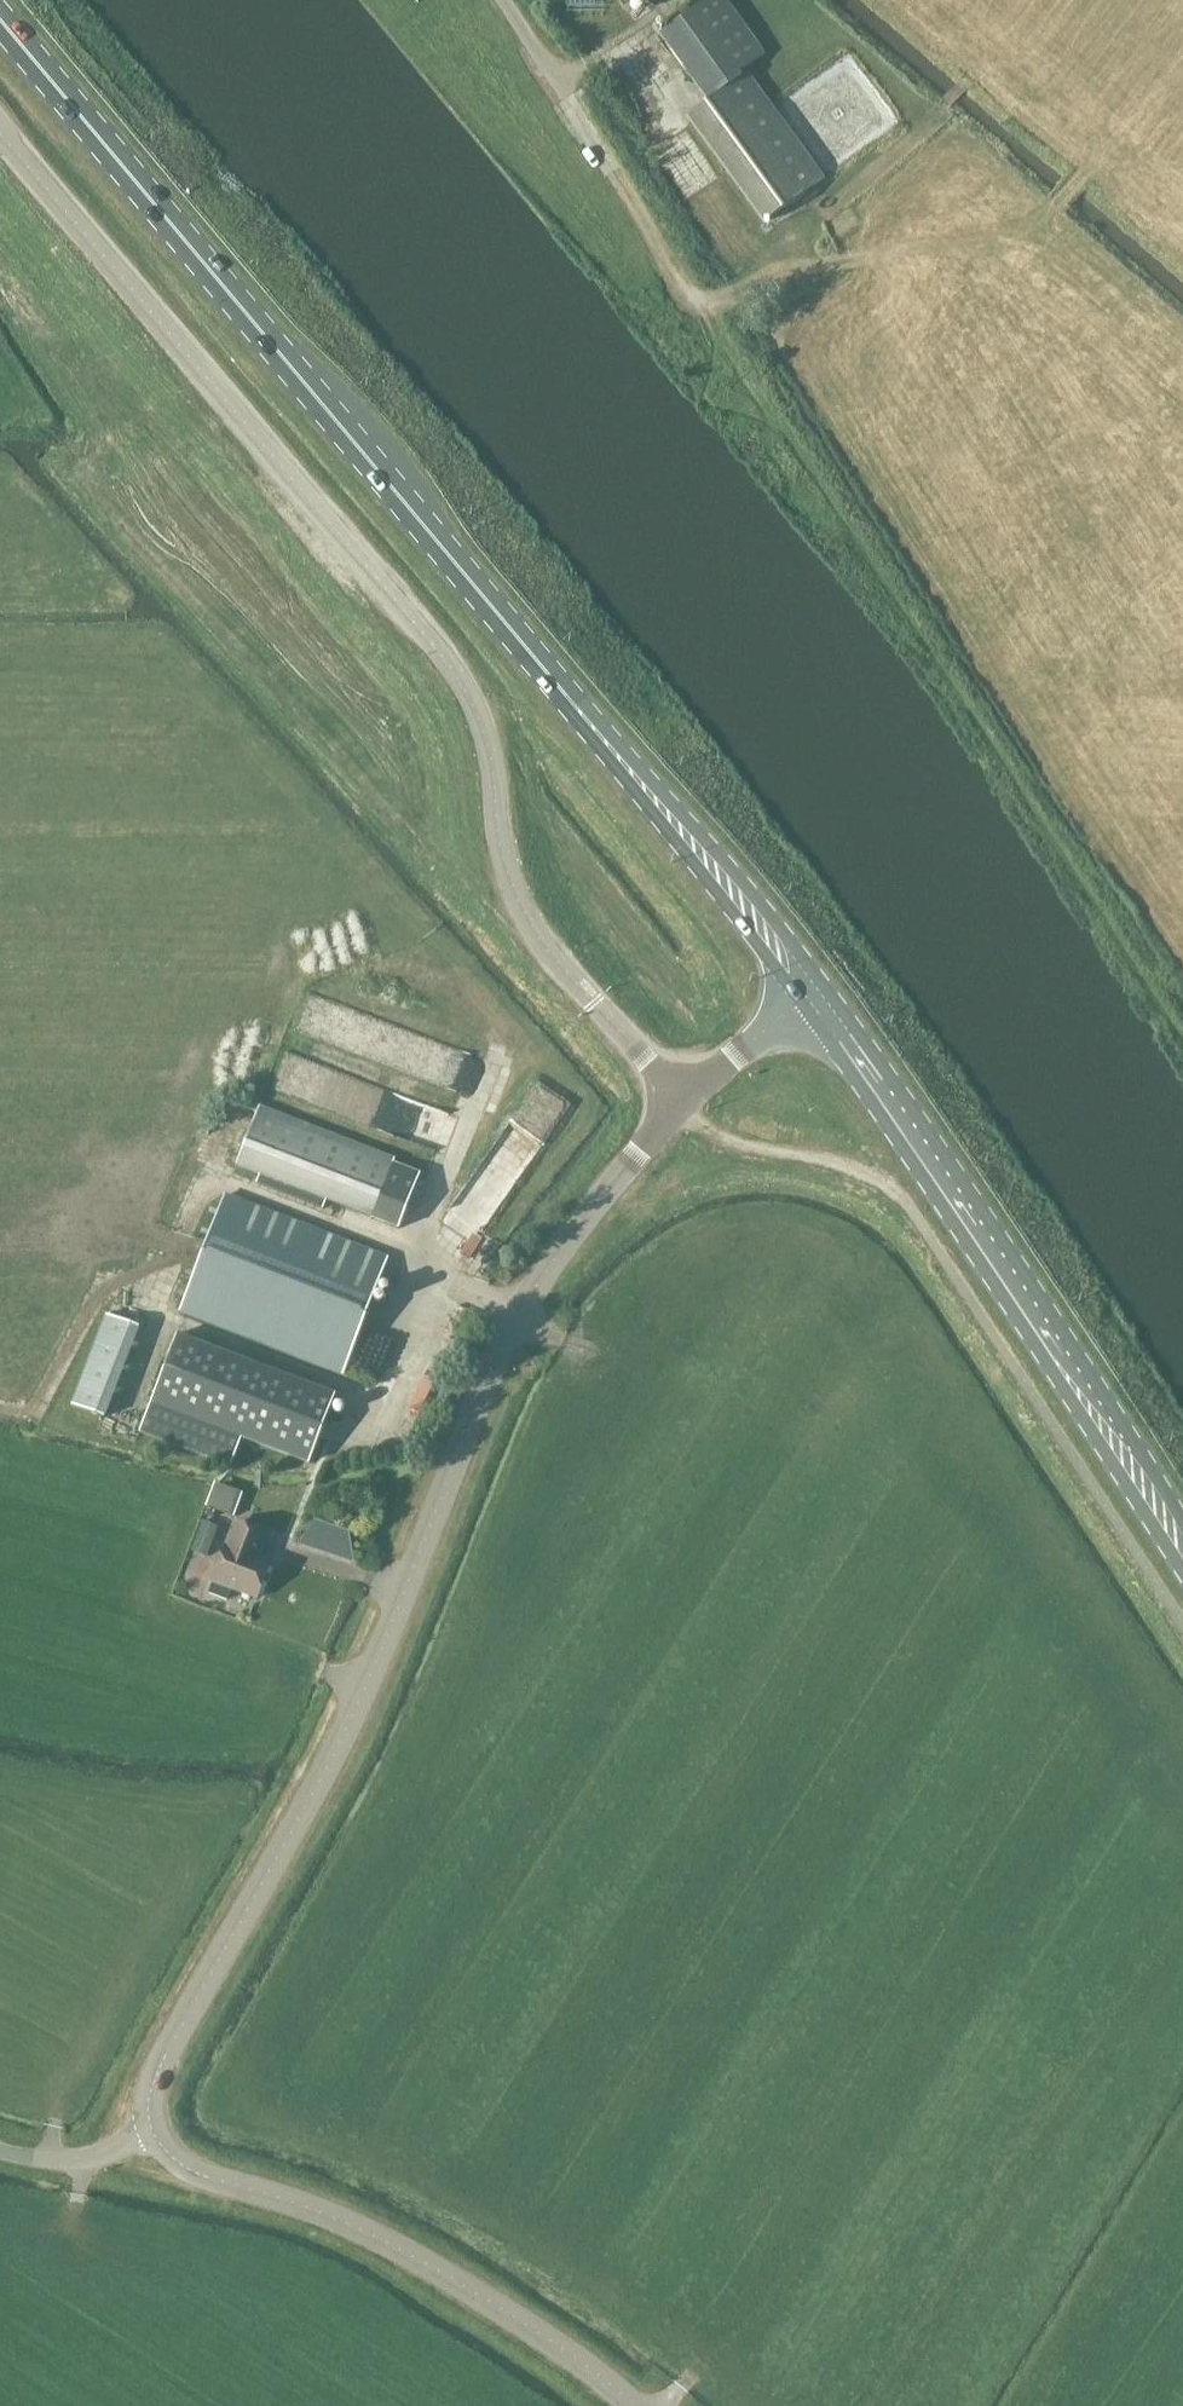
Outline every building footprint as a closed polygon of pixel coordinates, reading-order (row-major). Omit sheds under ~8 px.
[(745,71),(765,56),(724,0),(708,0),(659,36),(707,103),(686,118),(763,224),(823,179),(745,71)] [(393,1164),(394,1160),(259,1107),(235,1167),(397,1230),(418,1174),(393,1164)] [(223,1197),(182,1304),(179,1311),(343,1374),(387,1259),(223,1197)] [(176,1335),(150,1403),(139,1433),(229,1468),(241,1438),(308,1463),(335,1396),(176,1335)] [(242,1493),(213,1483),(204,1507),(233,1517),(242,1493)] [(191,1550),(207,1556),(218,1527),(202,1521),(191,1550)] [(211,1581),(256,1599),(269,1564),(257,1559),(266,1535),(235,1523),(226,1547),(224,1547),(211,1581)]
